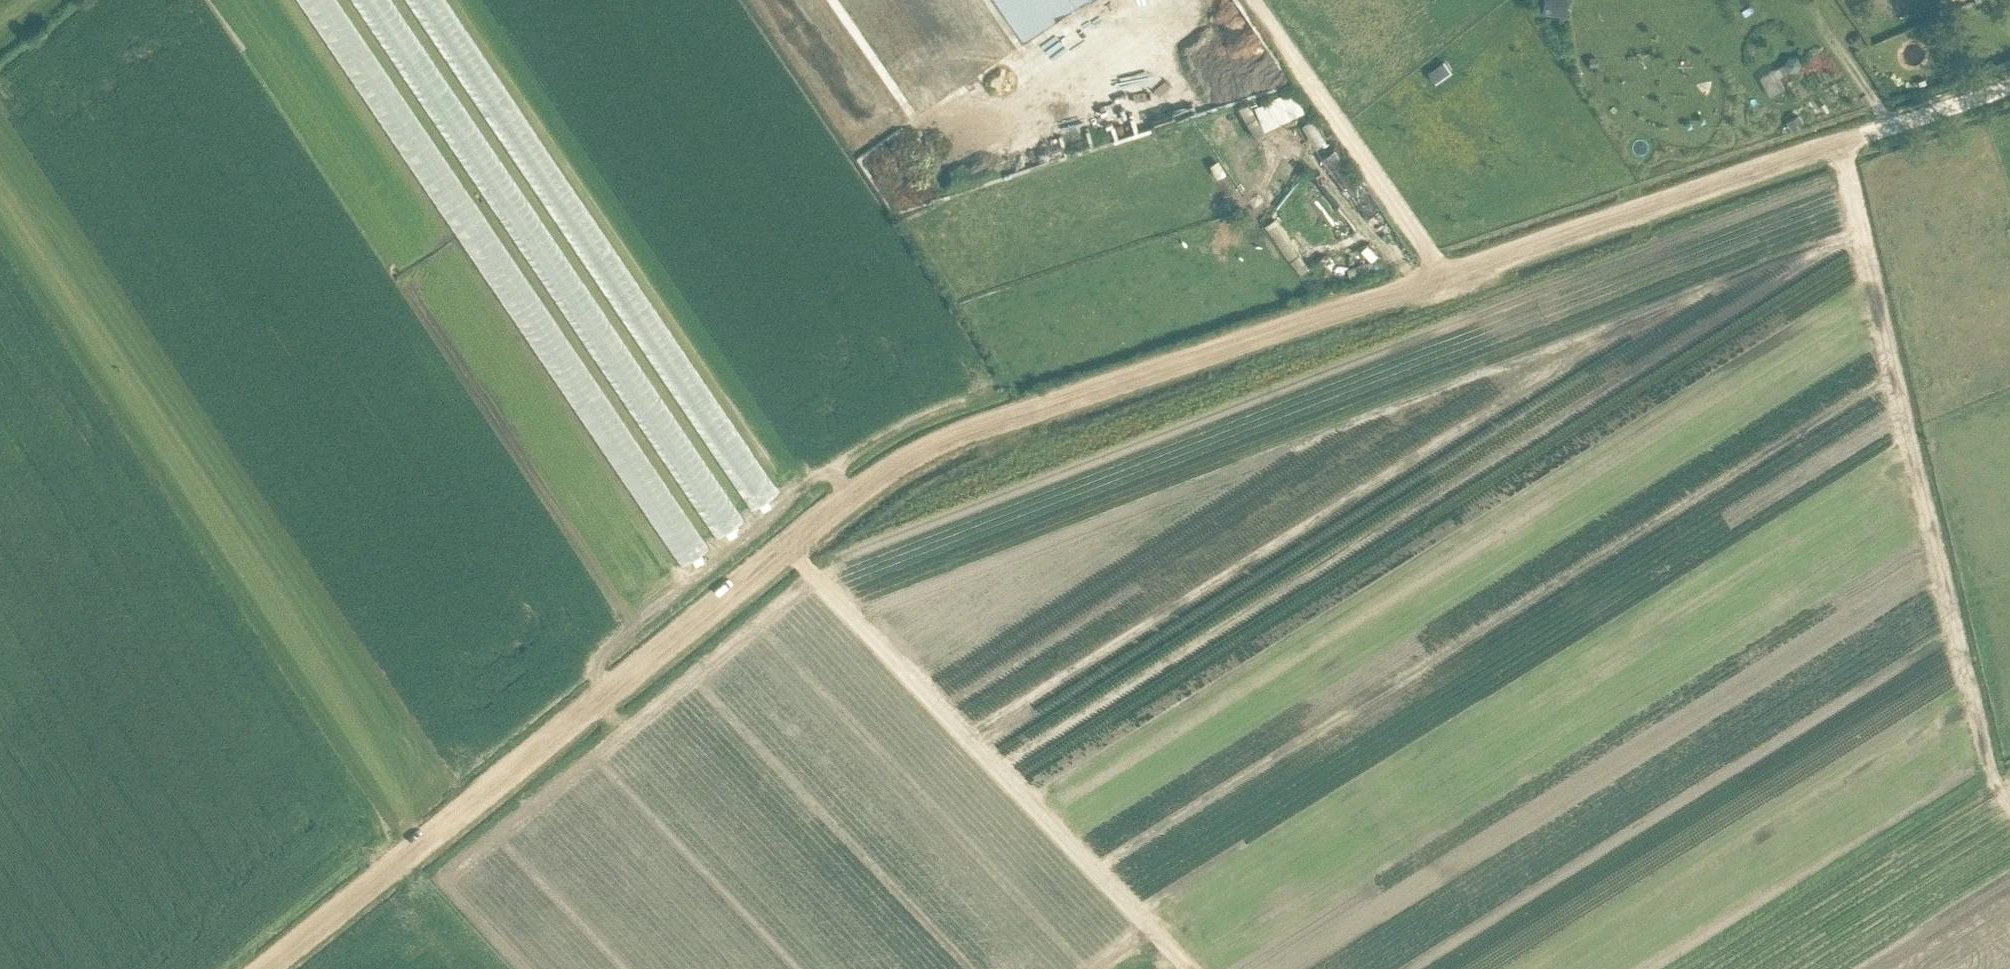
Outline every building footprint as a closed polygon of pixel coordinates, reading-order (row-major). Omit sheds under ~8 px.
[(1541,10),(1559,12),(1561,0),(1543,0),(1541,10)] [(1295,87),(1254,106),(1261,120),(1302,100),(1295,87)] [(1798,114),(1787,121),(1792,129),(1803,123),(1798,114)] [(1351,192),(1367,216),(1380,207),(1364,184),(1361,186),(1337,147),(1324,156),(1348,194),(1351,192)] [(1265,224),(1291,261),(1301,253),(1276,217),(1265,224)]
